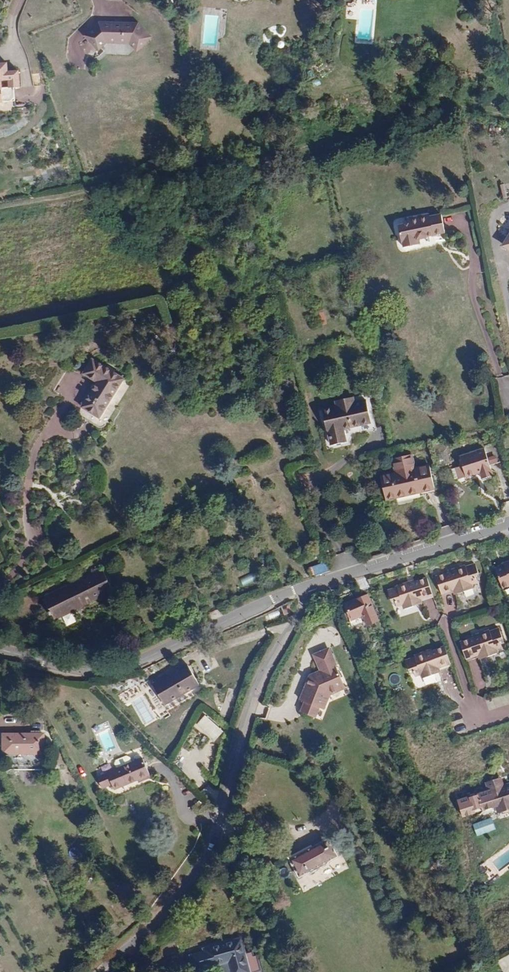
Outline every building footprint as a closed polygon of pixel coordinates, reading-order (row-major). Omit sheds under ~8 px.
[(107,40),(115,41),(110,23),(102,22),(88,34),(99,47),(107,40)] [(110,23),(115,41),(132,42),(140,50),(153,38),(140,24),(110,23)] [(1,102),(15,101),(13,88),(19,87),(18,71),(7,72),(6,63),(0,64),(0,103),(1,102)] [(428,214),(421,216),(425,236),(435,234),(432,216),(428,217),(428,214)] [(440,214),(432,216),(435,234),(444,233),(440,214)] [(425,236),(421,216),(406,219),(408,223),(397,225),(400,243),(402,243),(403,248),(417,245),(416,240),(425,238),(425,236)] [(99,419),(124,379),(92,359),(83,374),(97,383),(81,407),(99,419)] [(370,423),(366,401),(354,403),(353,397),(335,401),(336,407),(322,410),(327,432),(328,432),(331,446),(346,443),(343,428),(370,423)] [(489,465),(504,461),(499,444),(459,456),(462,466),(465,476),(465,478),(480,473),(482,479),(493,476),(489,465)] [(434,489),(429,466),(415,468),(412,455),(393,459),(396,473),(390,474),(388,472),(383,473),(382,476),(380,476),(385,500),(434,489)] [(458,478),(465,476),(462,466),(455,468),(458,478)] [(456,582),(458,588),(469,584),(468,580),(474,578),(471,570),(475,569),(472,560),(462,563),(462,561),(451,564),(451,567),(445,569),(432,573),(438,589),(450,585),(449,584),(456,582)] [(499,564),(500,567),(492,570),(499,590),(508,587),(508,560),(499,564)] [(333,570),(329,562),(309,569),(311,578),(333,570)] [(54,620),(113,592),(103,572),(87,579),(87,578),(45,598),(46,601),(45,602),(54,620)] [(241,577),(242,585),(256,582),(255,575),(241,577)] [(416,594),(417,596),(429,592),(423,576),(411,580),(405,582),(404,579),(392,583),(393,586),(384,589),(387,597),(390,596),(393,604),(399,602),(400,606),(412,603),(410,596),(416,594)] [(451,590),(458,588),(456,582),(449,584),(450,585),(451,590)] [(418,601),(417,596),(416,594),(410,596),(412,603),(418,601)] [(379,621),(368,595),(346,603),(352,619),(363,615),(366,625),(379,621)] [(291,600),(280,605),(284,614),(295,609),(291,600)] [(483,651),(485,657),(497,654),(495,649),(501,647),(498,639),(501,639),(498,630),(489,632),(489,630),(478,634),(478,636),(472,638),(460,642),(465,658),(477,654),(477,653),(483,651)] [(328,645),(313,651),(319,665),(320,667),(317,669),(304,710),(311,713),(315,711),(318,704),(322,705),(328,690),(344,683),(328,645)] [(436,666),(436,668),(449,664),(443,647),(431,651),(425,653),(424,651),(412,655),(413,657),(404,660),(407,669),(410,668),(413,675),(418,673),(420,678),(432,674),(429,668),(436,666)] [(479,659),(485,657),(483,651),(477,653),(477,654),(479,659)] [(164,704),(199,684),(187,664),(152,684),(164,704)] [(438,672),(436,668),(436,666),(429,668),(432,674),(438,672)] [(303,709),(304,710),(317,669),(309,672),(312,677),(309,682),(306,681),(300,696),(304,698),(301,706),(303,709)] [(222,731),(204,715),(197,724),(214,740),(222,731)] [(43,753),(43,734),(2,734),(2,753),(43,753)] [(120,767),(128,783),(138,779),(140,782),(150,777),(142,758),(120,767)] [(114,789),(128,783),(120,767),(107,773),(114,789)] [(499,777),(494,779),(497,788),(502,786),(499,777)] [(477,798),(479,803),(482,810),(494,806),(496,813),(508,809),(508,811),(508,785),(508,784),(502,786),(497,788),(494,779),(484,783),(487,791),(476,795),(477,798)] [(209,784),(203,791),(213,800),(219,793),(209,784)] [(86,822),(97,817),(95,812),(83,817),(86,822)] [(474,825),(478,836),(496,830),(492,818),(474,825)] [(326,862),(337,856),(327,838),(312,847),(311,845),(288,857),(299,877),(310,871),(311,872),(326,863),(326,862)] [(252,951),(244,953),(240,938),(203,948),(204,951),(190,955),(194,971),(228,961),(231,971),(250,971),(247,962),(254,961),(252,951)]
